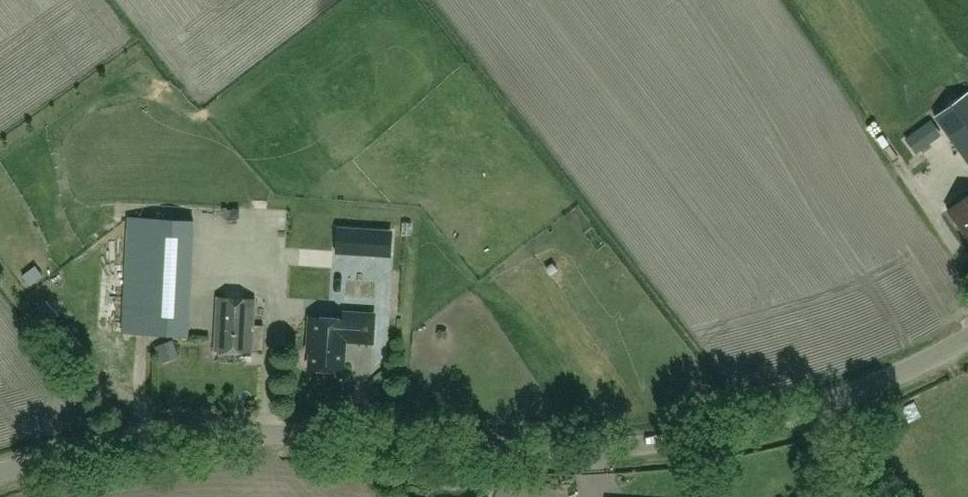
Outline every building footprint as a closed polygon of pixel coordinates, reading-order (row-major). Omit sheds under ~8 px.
[(967,158),(967,90),(966,88),(934,111),(936,114),(948,131),(967,158)] [(918,128),(903,138),(914,153),(928,143),(918,128)] [(404,239),(375,264),(378,270),(389,282),(398,299),(409,311),(429,301),(482,254),(500,238),(499,239),(511,227),(497,211),(483,185),(462,196),(449,207),(448,208),(425,228),(404,239)] [(947,209),(967,237),(967,194),(947,209)] [(128,215),(126,264),(123,331),(187,334),(192,218),(128,215)] [(251,351),(255,297),(217,295),(213,349),(251,351)] [(344,311),(343,318),(309,315),(307,351),(311,351),(309,367),(342,369),(344,340),(373,342),(374,313),(344,311)]
